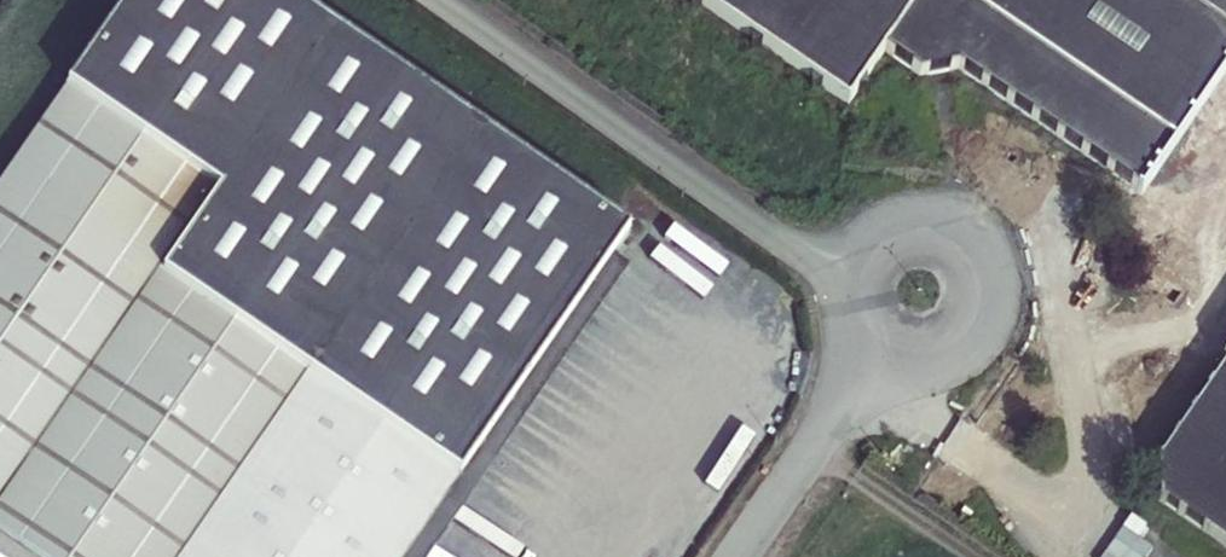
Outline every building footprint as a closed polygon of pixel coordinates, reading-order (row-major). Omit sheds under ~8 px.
[(160,274),(208,307),(218,297),(287,336),(430,100),(284,0),(131,0),(68,90),(217,192),(160,274)] [(1096,0),(683,0),(685,12),(697,10),(745,42),(747,53),(757,51),(805,84),(807,94),(817,92),(844,111),(853,98),(864,95),(862,85),(880,57),(916,82),(953,70),(1017,112),(1096,0)] [(1138,0),(1096,0),(1017,112),(1053,137),(1144,5),(1138,0)] [(1053,137),(1136,193),(1225,62),(1225,0),(1148,0),(1144,5),(1053,137)] [(217,192),(68,90),(0,188),(0,508),(160,274),(217,192)] [(459,481),(627,236),(430,100),(287,336),(218,297),(208,307),(310,378),(459,481)] [(1022,191),(1009,210),(1020,218),(1033,198),(1022,191)] [(30,556),(188,556),(310,378),(208,307),(160,274),(0,508),(0,536),(12,545),(30,556)] [(1155,465),(1158,501),(1225,548),(1225,360),(1155,465)] [(459,481),(310,378),(188,556),(406,556),(459,481)]
